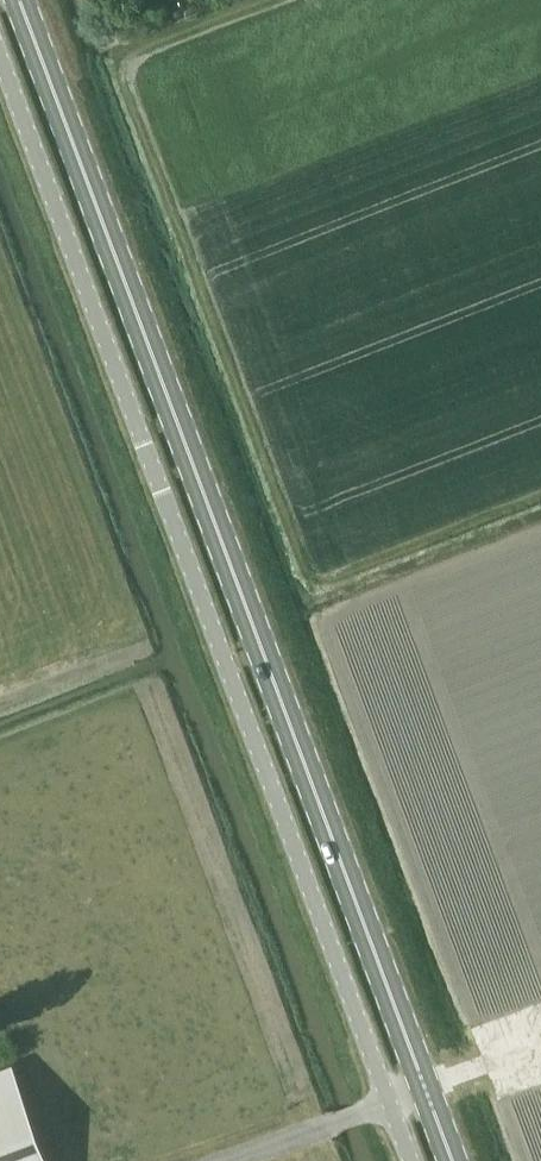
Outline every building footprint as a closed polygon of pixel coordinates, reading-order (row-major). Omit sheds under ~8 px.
[(11,1063),(0,1067),(0,1160),(48,1160),(11,1063)]
